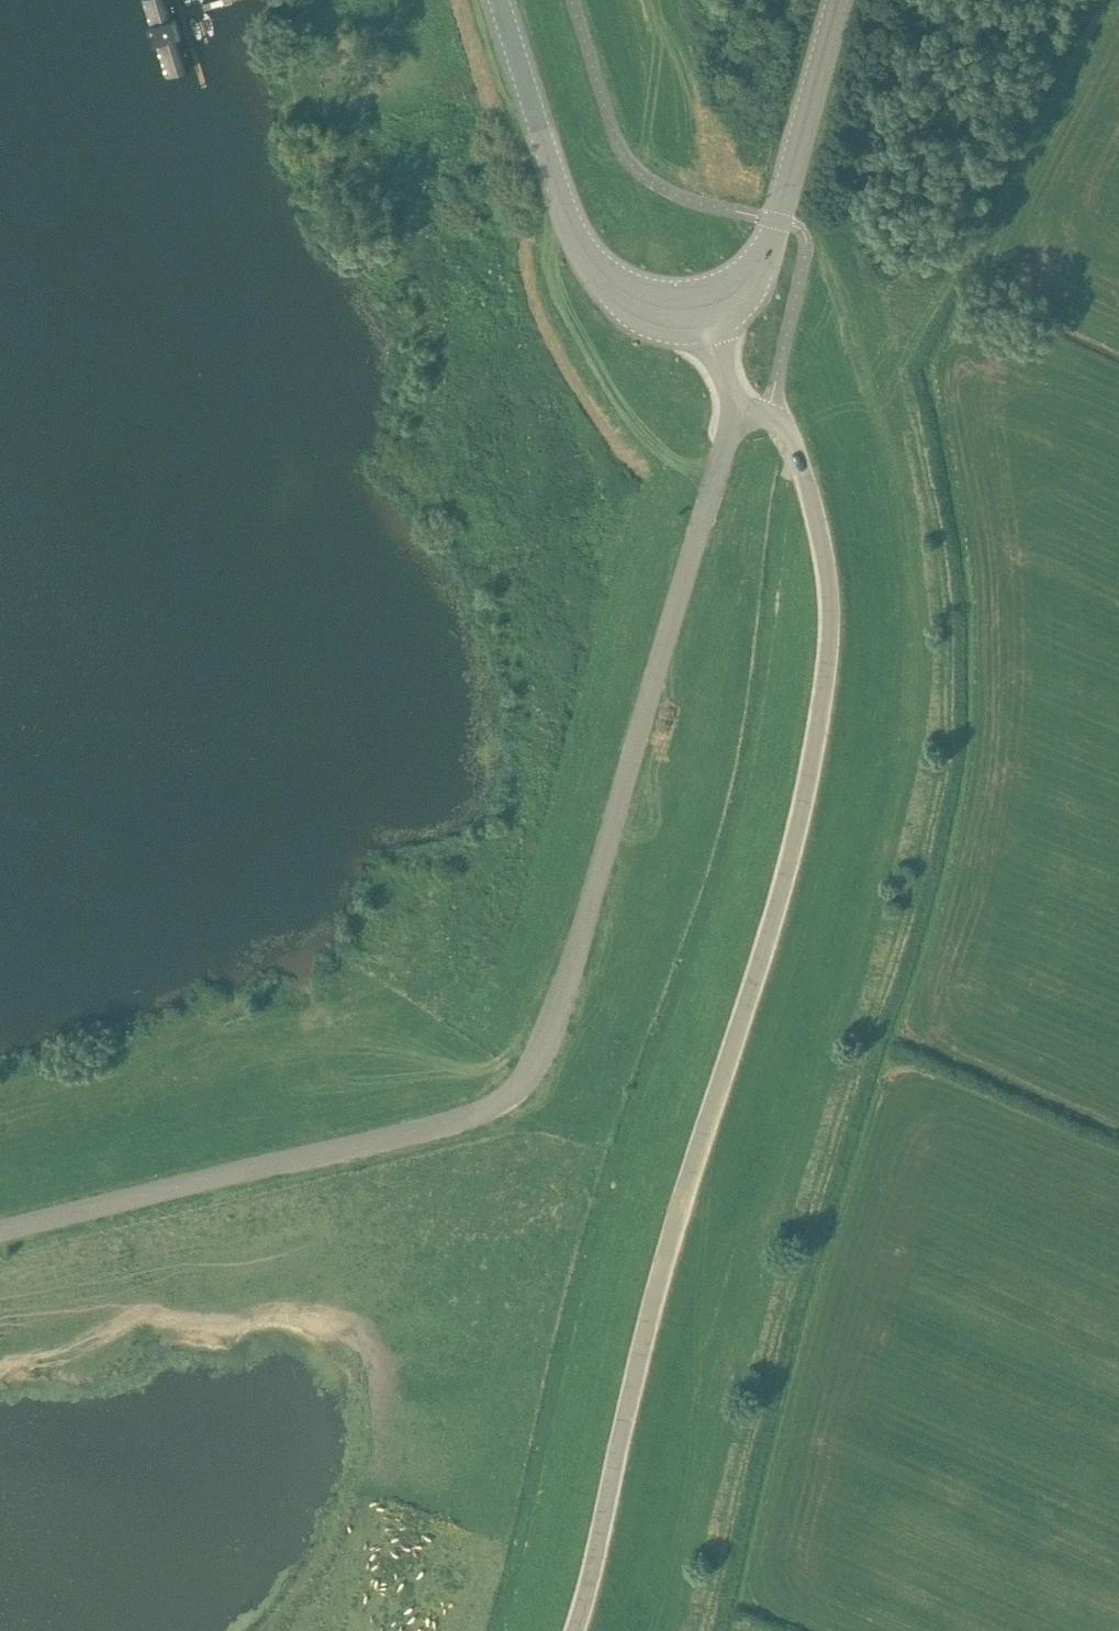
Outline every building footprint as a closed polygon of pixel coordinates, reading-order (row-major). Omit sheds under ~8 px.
[(250,0),(205,0),(183,7),(181,0),(124,0),(175,169),(221,152),(187,19),(250,0)]
